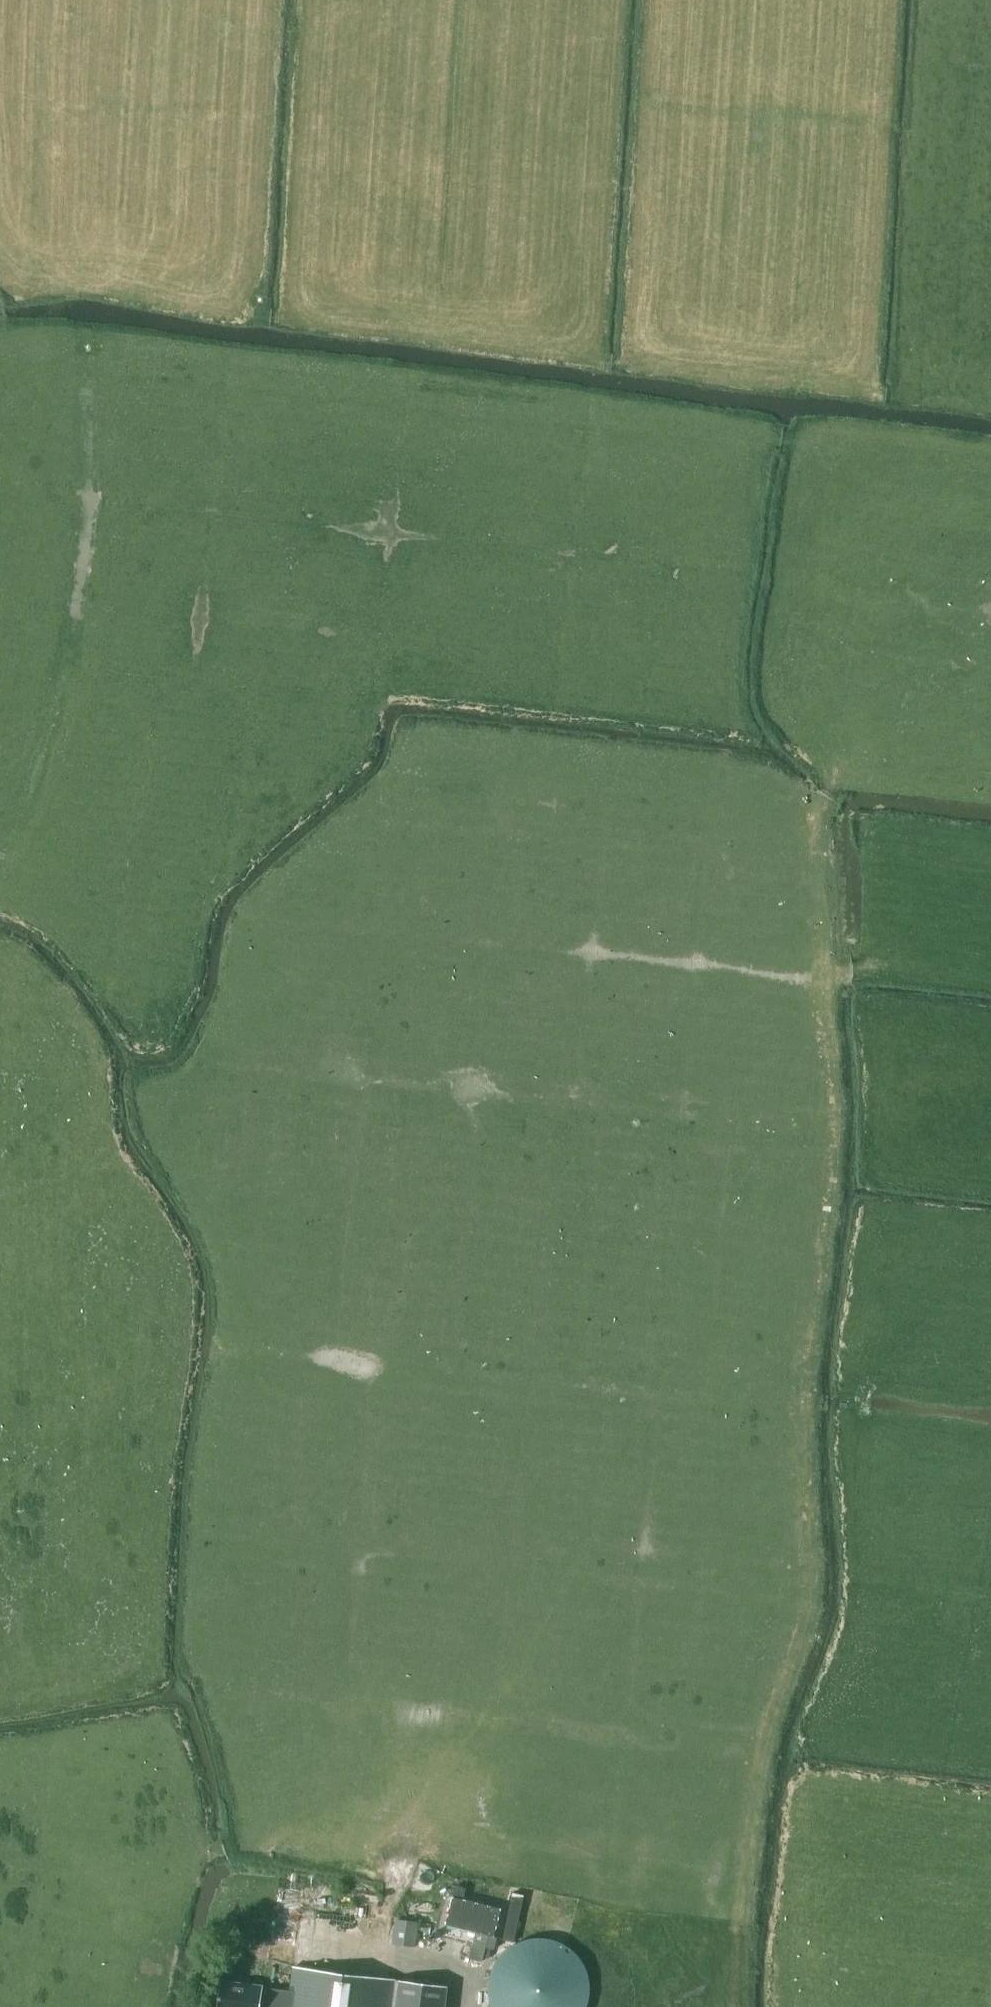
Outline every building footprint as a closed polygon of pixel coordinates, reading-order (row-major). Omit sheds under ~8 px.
[(513,1892),(503,1939),(514,1942),(524,1894),(513,1892)] [(453,1896),(446,1924),(476,1931),(470,1958),(482,1961),(489,1935),(495,1936),(501,1908),(453,1896)] [(419,1922),(395,1919),(393,1944),(416,1946),(419,1922)] [(584,1938),(518,1942),(519,1960),(505,1961),(508,2006),(588,2006),(584,1938)] [(291,1965),(288,1990),(263,1987),(263,1985),(221,1980),(218,2006),(444,2006),(447,1984),(291,1965)]
